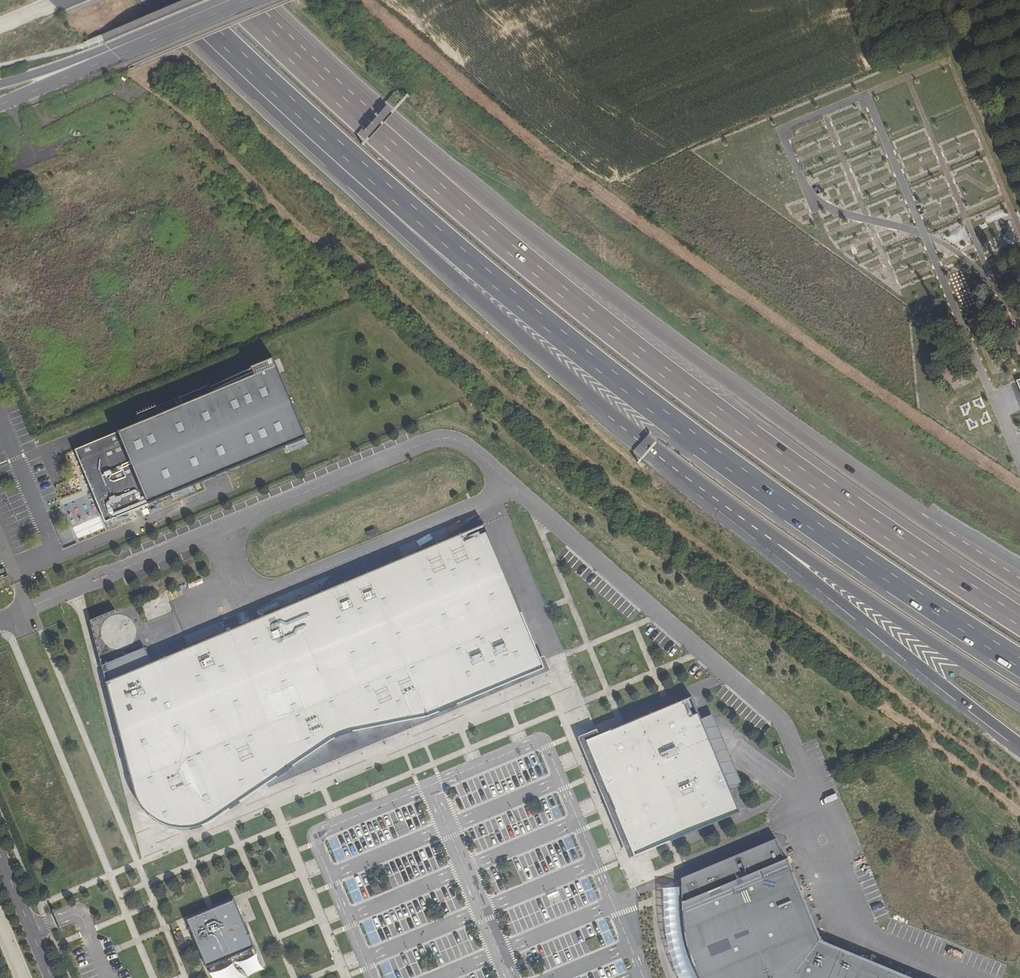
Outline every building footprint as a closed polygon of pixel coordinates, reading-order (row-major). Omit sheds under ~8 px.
[(84,445),(75,449),(105,521),(213,476),(306,438),(273,357),(251,366),(255,374),(211,393),(207,385),(179,396),(182,404),(84,445)] [(102,664),(143,762),(178,822),(180,825),(185,828),(189,829),(196,829),(202,827),(266,784),(334,739),(341,736),(352,732),(428,717),(545,668),(541,658),(485,524),(315,595),(152,663),(145,646),(102,664)] [(140,601),(145,619),(171,613),(166,594),(140,601)] [(104,614),(85,620),(95,650),(114,644),(104,614)] [(334,739),(266,784),(268,789),(550,671),(544,656),(541,658),(545,668),(428,717),(352,732),(341,736),(334,739)] [(598,735),(586,740),(635,855),(727,816),(718,795),(707,769),(688,724),(678,701),(612,730),(598,735)] [(707,769),(718,795),(729,790),(699,719),(688,724),(707,769)] [(586,740),(598,735),(596,730),(578,738),(629,858),(635,855),(586,740)] [(826,942),(823,944),(821,941),(787,859),(785,860),(776,838),(681,878),(681,887),(683,907),(683,916),(684,929),(686,939),(689,950),(692,961),(696,971),(700,977),(912,977),(826,942)] [(681,887),(666,888),(665,891),(665,903),(665,916),(666,928),(668,940),(671,952),(675,964),(680,975),(681,977),(700,977),(696,971),(692,961),(689,950),(686,939),(684,929),(683,916),(683,907),(681,887)] [(235,900),(187,920),(207,967),(255,947),(235,900)] [(182,932),(177,934),(180,942),(185,940),(182,932)] [(259,970),(252,950),(205,968),(208,977),(239,977),(259,970)]
